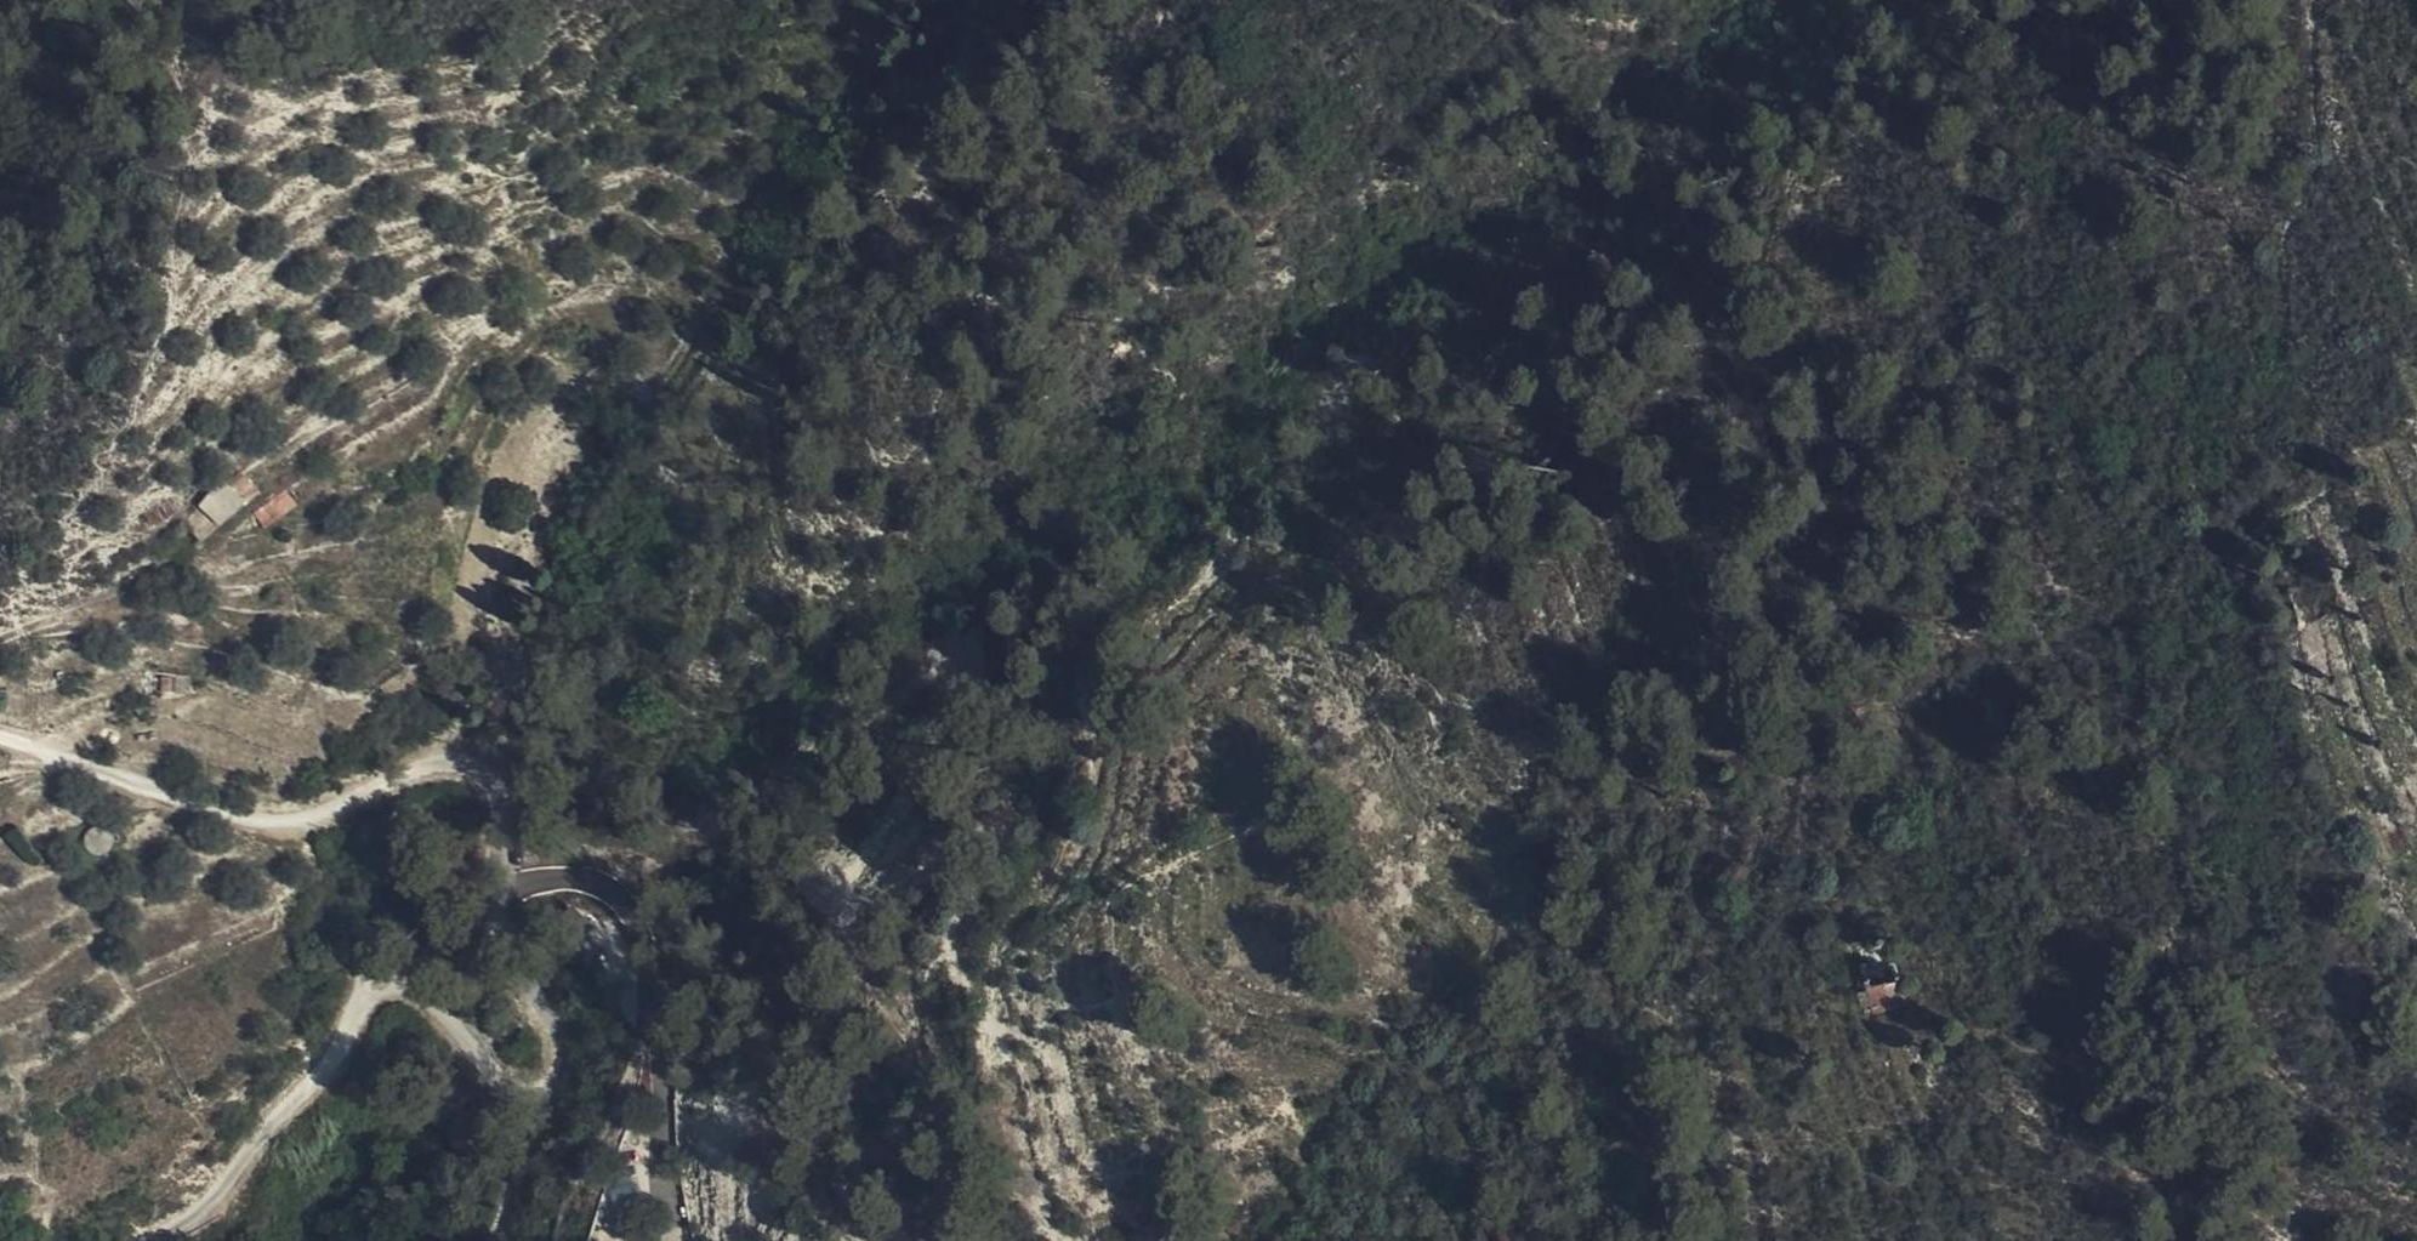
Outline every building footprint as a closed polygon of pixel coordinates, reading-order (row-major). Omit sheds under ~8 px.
[(214,488),(233,515),(258,498),(242,475),(239,470),(214,488)] [(277,522),(311,495),(300,481),(267,506),(277,522)] [(210,533),(233,515),(214,488),(211,483),(188,502),(210,533)] [(1902,1012),(1929,1002),(1914,954),(1888,964),(1902,1012)]
